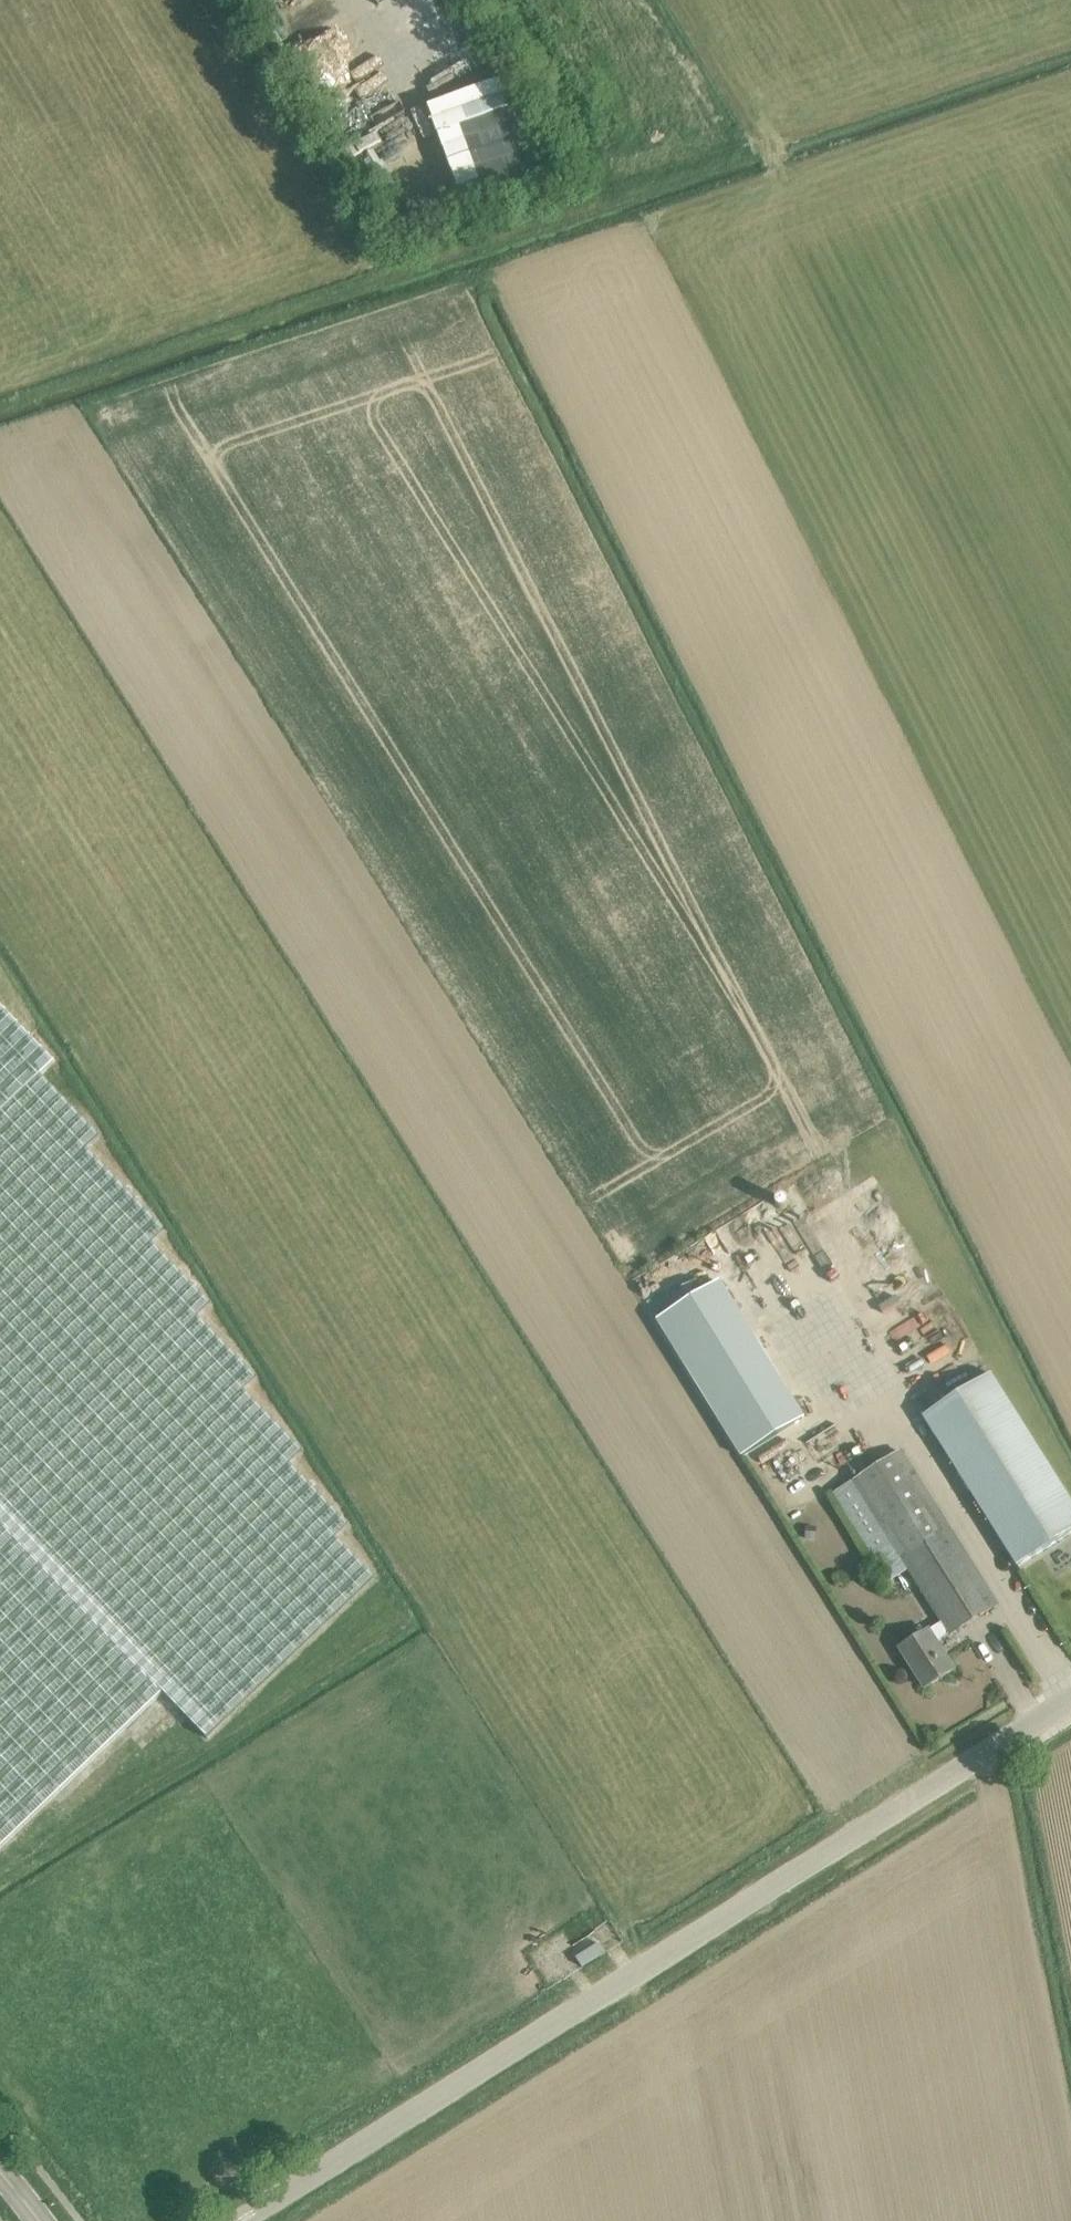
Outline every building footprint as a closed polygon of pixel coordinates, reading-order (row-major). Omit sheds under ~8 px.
[(370,99),(346,99),(346,119),(370,120),(370,99)] [(401,112),(351,152),(384,193),(434,154),(401,112)] [(0,1008),(0,1848),(163,1692),(206,1738),(211,1734),(212,1735),(374,1579),(335,1538),(348,1525),(289,1464),(302,1452),(243,1391),(257,1378),(198,1317),(211,1305),(151,1243),(165,1230),(87,1148),(99,1137),(38,1074),(52,1062),(0,1008)] [(656,1319),(741,1456),(803,1418),(718,1281),(656,1319)] [(990,1373),(923,1416),(1017,1566),(1070,1532),(1070,1502),(990,1373)] [(997,1605),(985,1586),(949,1530),(899,1451),(835,1492),(875,1555),(875,1556),(885,1573),(904,1561),(942,1622),(929,1630),(928,1629),(899,1648),(913,1669),(924,1688),(954,1669),(936,1642),(950,1633),(950,1634),(997,1605)] [(805,1527),(805,1538),(815,1538),(815,1528),(805,1527)]
